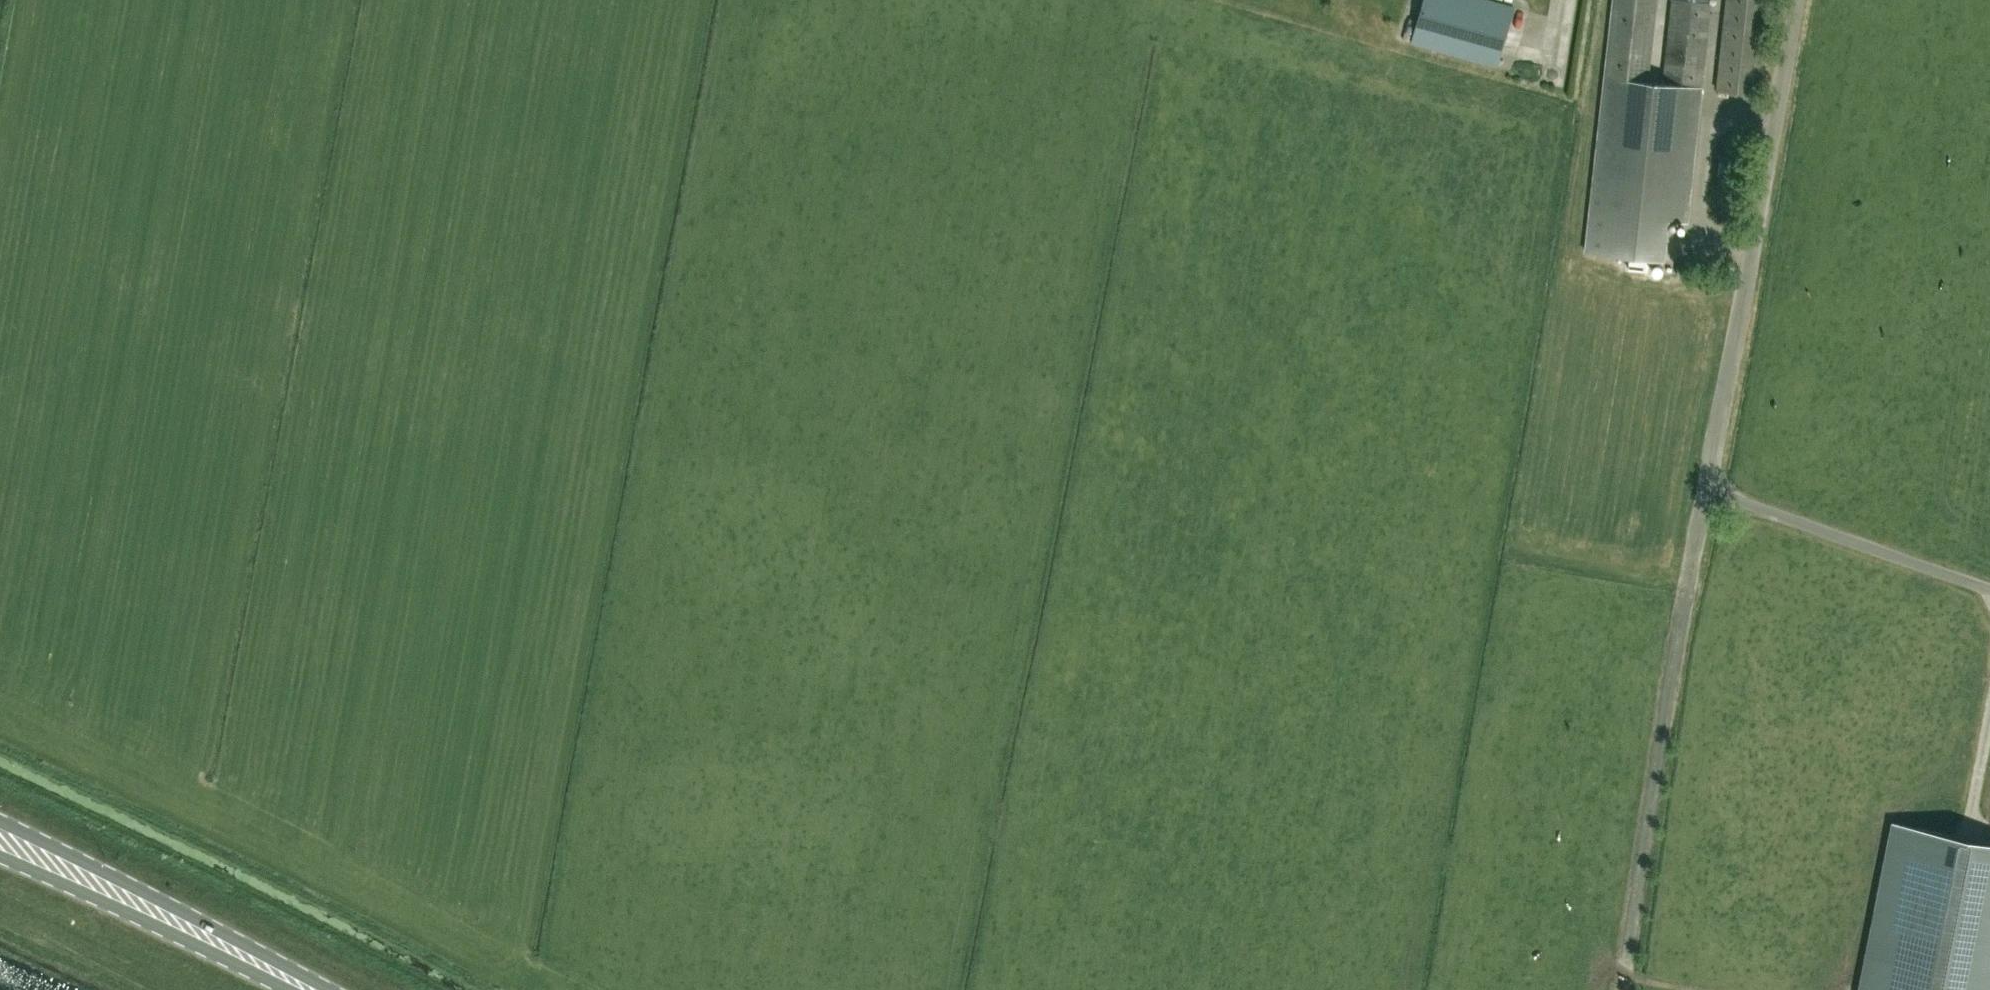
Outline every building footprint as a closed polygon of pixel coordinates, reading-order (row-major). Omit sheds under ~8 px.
[(1513,6),(1490,0),(1422,0),(1411,42),(1496,66),(1513,6)] [(1700,87),(1710,2),(1707,2),(1707,0),(1672,0),(1662,83),(1647,81),(1656,0),(1613,0),(1604,76),(1583,250),(1661,259),(1665,219),(1684,221),(1700,87)] [(1765,0),(1726,0),(1716,89),(1755,93),(1765,0)] [(1890,821),(1857,989),(1989,989),(1989,841),(1890,821)]
